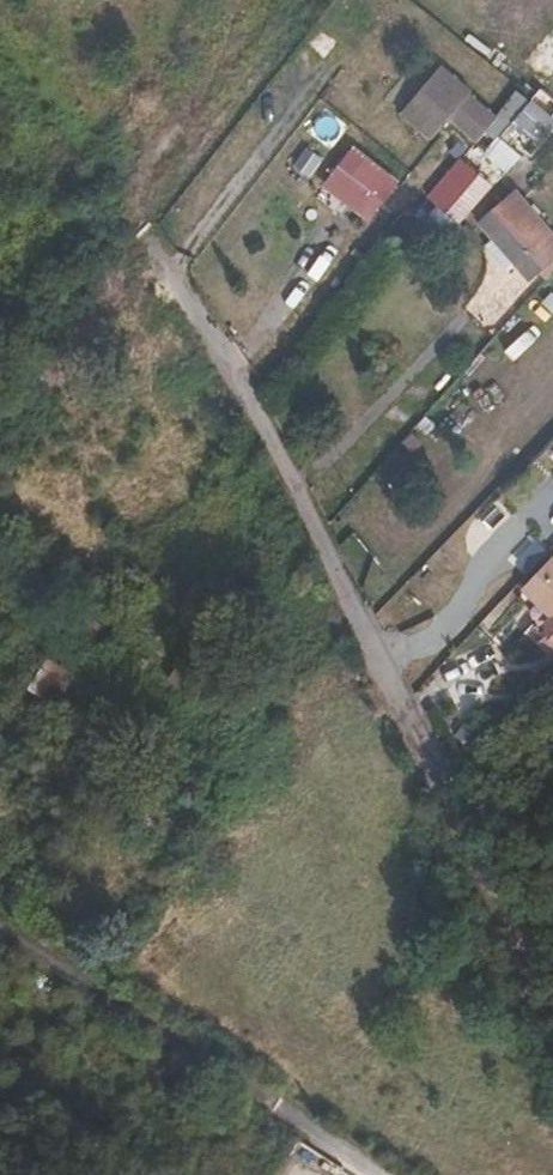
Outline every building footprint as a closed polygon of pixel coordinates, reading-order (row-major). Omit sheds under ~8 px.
[(403,115),(431,140),(471,98),(442,73),(403,115)] [(519,152),(523,155),(535,139),(532,137),(542,126),(529,114),(519,124),(516,121),(489,155),(504,168),(519,152)] [(489,155),(478,145),(458,167),(484,191),(504,168),(489,155)] [(324,185),(344,202),(370,167),(353,152),(324,185)] [(370,167),(344,202),(356,213),(385,180),(370,167)] [(479,217),(492,236),(483,244),(500,261),(508,253),(522,268),(552,241),(552,235),(512,188),(479,217)] [(516,589),(525,597),(551,570),(542,562),(516,589)] [(544,616),(552,607),(552,572),(551,570),(525,597),(544,616)] [(544,616),(546,618),(539,627),(552,642),(552,607),(544,616)] [(83,651),(57,635),(40,664),(64,680),(83,651)]
